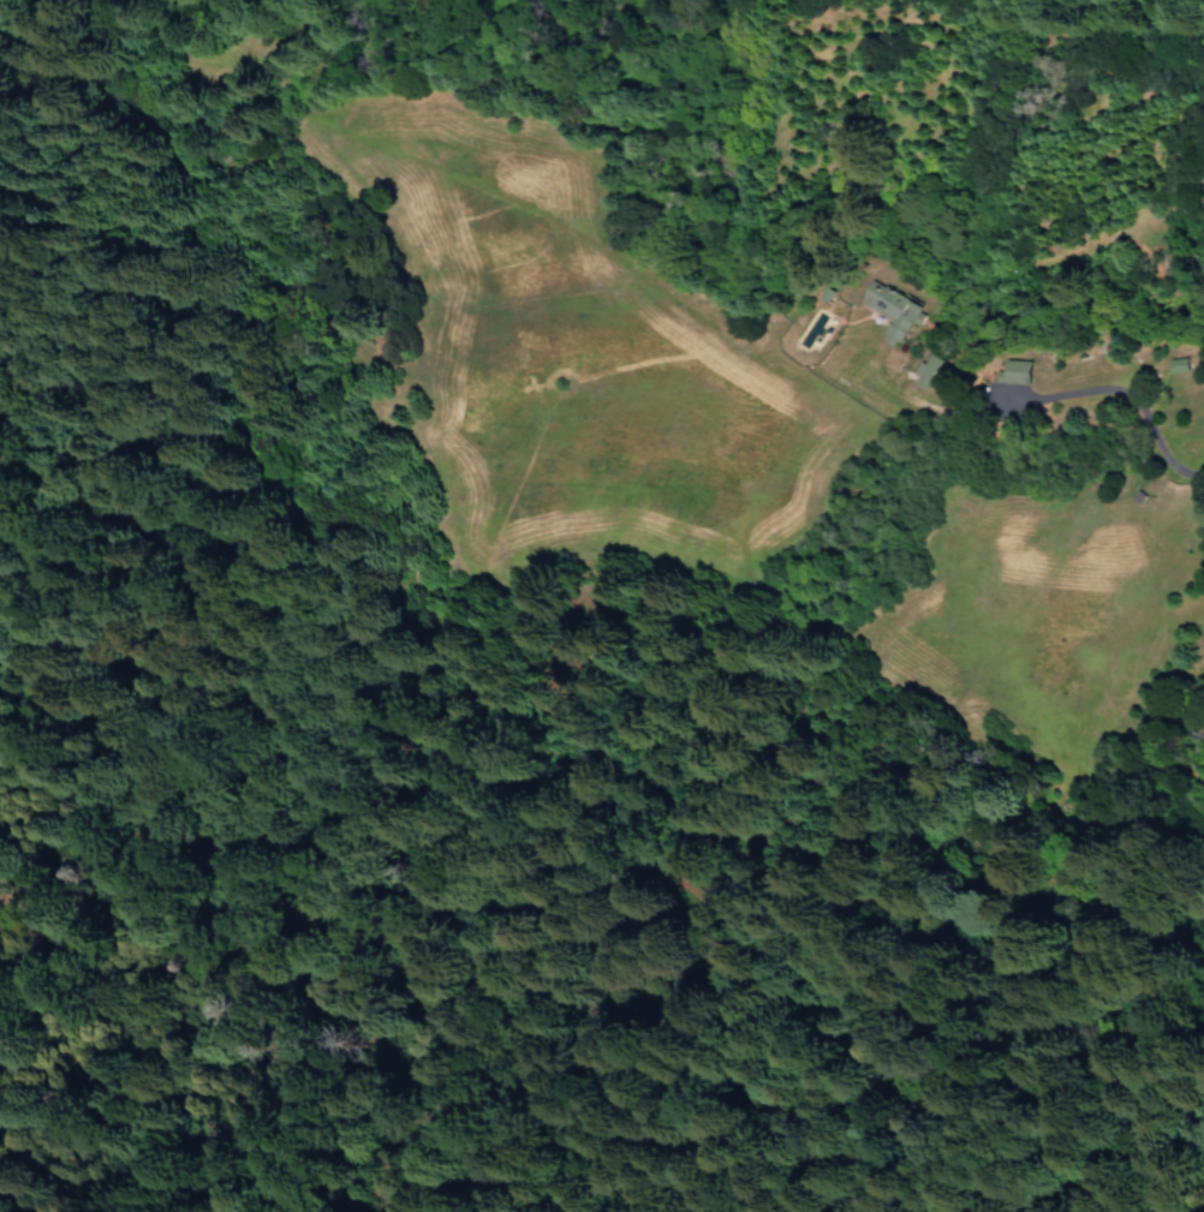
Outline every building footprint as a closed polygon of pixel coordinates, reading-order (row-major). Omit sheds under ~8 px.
[(872,280),(859,303),(892,322),(882,339),(898,348),(912,323),(918,326),(927,311),(872,280)] [(944,360),(930,354),(925,365),(921,363),(911,383),(929,391),(944,360)] [(1169,359),(1170,373),(1188,371),(1186,358),(1169,359)] [(1030,361),(1005,360),(1004,384),(1030,385),(1030,361)]
